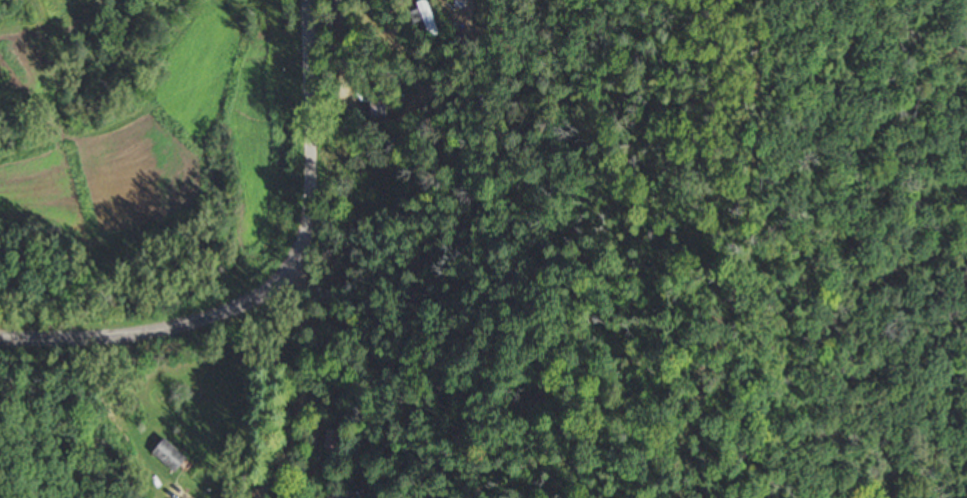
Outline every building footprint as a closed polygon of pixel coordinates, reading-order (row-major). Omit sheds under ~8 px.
[(431,39),(442,34),(427,0),(422,0),(415,3),(431,39)] [(174,474),(186,460),(162,438),(150,452),(174,474)]
